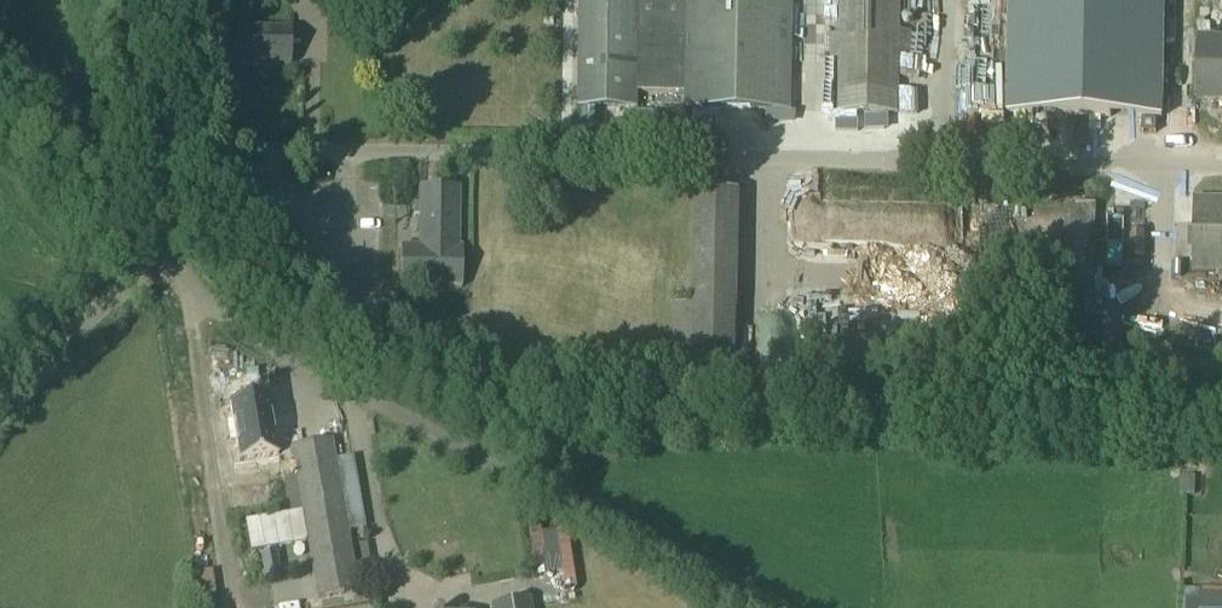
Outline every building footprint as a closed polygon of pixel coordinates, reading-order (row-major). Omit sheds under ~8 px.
[(577,109),(636,110),(636,93),(684,94),(684,110),(789,112),(791,0),(579,0),(577,109)] [(899,55),(910,55),(910,32),(899,31),(900,0),(838,0),(837,35),(829,35),(829,59),(837,59),(837,95),(898,96),(899,55)] [(1163,0),(1008,0),(1006,116),(1161,119),(1163,0)] [(289,66),(289,29),(233,29),(233,65),(289,66)] [(1195,36),(1193,101),(1221,101),(1221,37),(1195,36)] [(458,248),(458,189),(418,189),(417,247),(400,247),(399,288),(460,289),(460,248),(458,248)] [(735,364),(739,193),(694,192),(692,305),(672,304),(671,363),(735,364)] [(1192,198),(1190,273),(1221,274),(1221,198),(1192,198)] [(263,402),(226,409),(229,428),(224,428),(228,451),(234,450),(236,466),(274,460),(263,402)] [(361,530),(357,505),(349,459),(335,461),(332,441),(288,448),(300,514),(305,544),(315,600),(342,595),(341,584),(356,582),(347,532),(361,530)] [(300,514),(243,524),(248,554),(305,544),(300,514)] [(527,599),(489,606),(489,607),(529,607),(527,599)] [(1200,599),(1200,607),(1221,607),(1221,599),(1200,599)]
